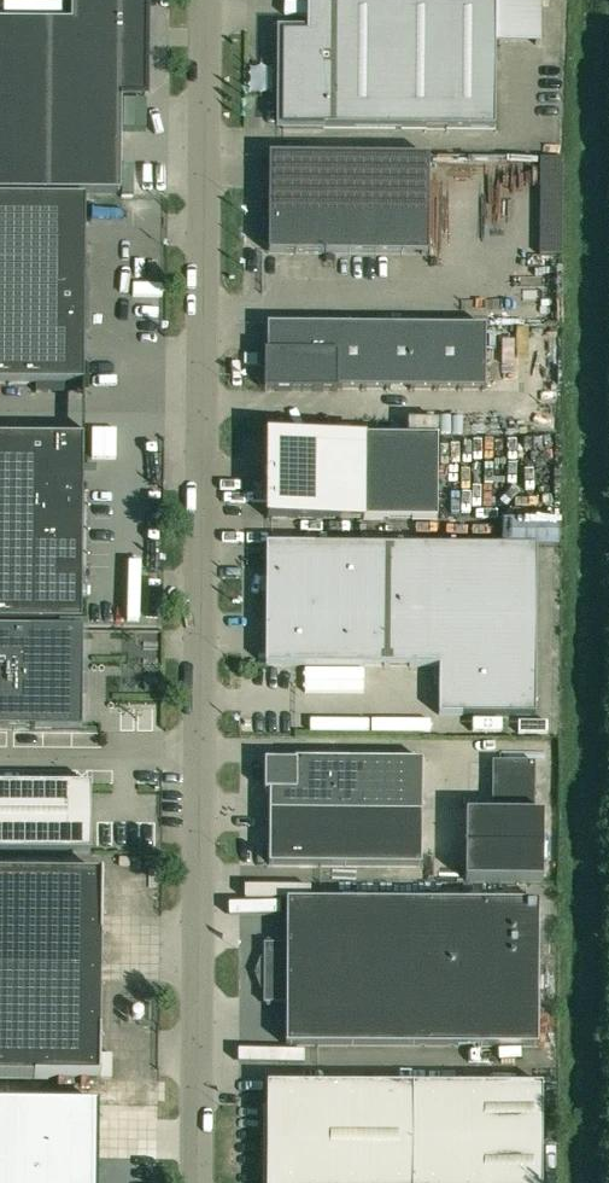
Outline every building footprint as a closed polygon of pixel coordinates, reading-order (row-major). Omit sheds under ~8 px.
[(145,0),(0,0),(0,192),(120,193),(121,97),(144,97),(145,0)] [(271,115),(501,115),(501,0),(271,0),(271,115)] [(268,155),(267,251),(428,252),(429,156),(268,155)] [(84,383),(85,198),(0,197),(0,383),(84,383)] [(264,353),(264,391),(337,392),(337,389),(485,391),(485,327),(267,326),(266,353),(264,353)] [(266,517),(436,518),(436,436),(266,435),(266,517)] [(0,436),(0,622),(81,622),(83,437),(0,436)] [(265,664),(439,665),(439,714),(535,714),(536,545),(266,544),(265,664)] [(81,729),(82,628),(0,628),(0,728),(81,729)] [(423,758),(295,757),(295,760),(265,759),(264,790),(269,790),(269,811),(422,811),(423,758)] [(534,813),(534,763),(493,762),(492,813),(534,813)] [(90,784),(0,783),(0,851),(90,851),(90,784)] [(422,811),(269,811),(269,868),(422,869),(422,811)] [(100,1079),(102,874),(0,873),(0,1078),(100,1079)] [(278,942),(268,938),(266,942),(264,942),(264,949),(260,958),(264,960),(264,984),(260,985),(264,995),(264,1001),(266,1001),(267,1005),(277,1001),(286,1001),(286,1044),(537,1045),(538,900),(287,899),(286,942),(278,942)] [(542,1085),(267,1083),(267,1108),(263,1108),(262,1182),(542,1182),(542,1085)] [(0,1102),(0,1182),(99,1182),(100,1103),(0,1102)]
